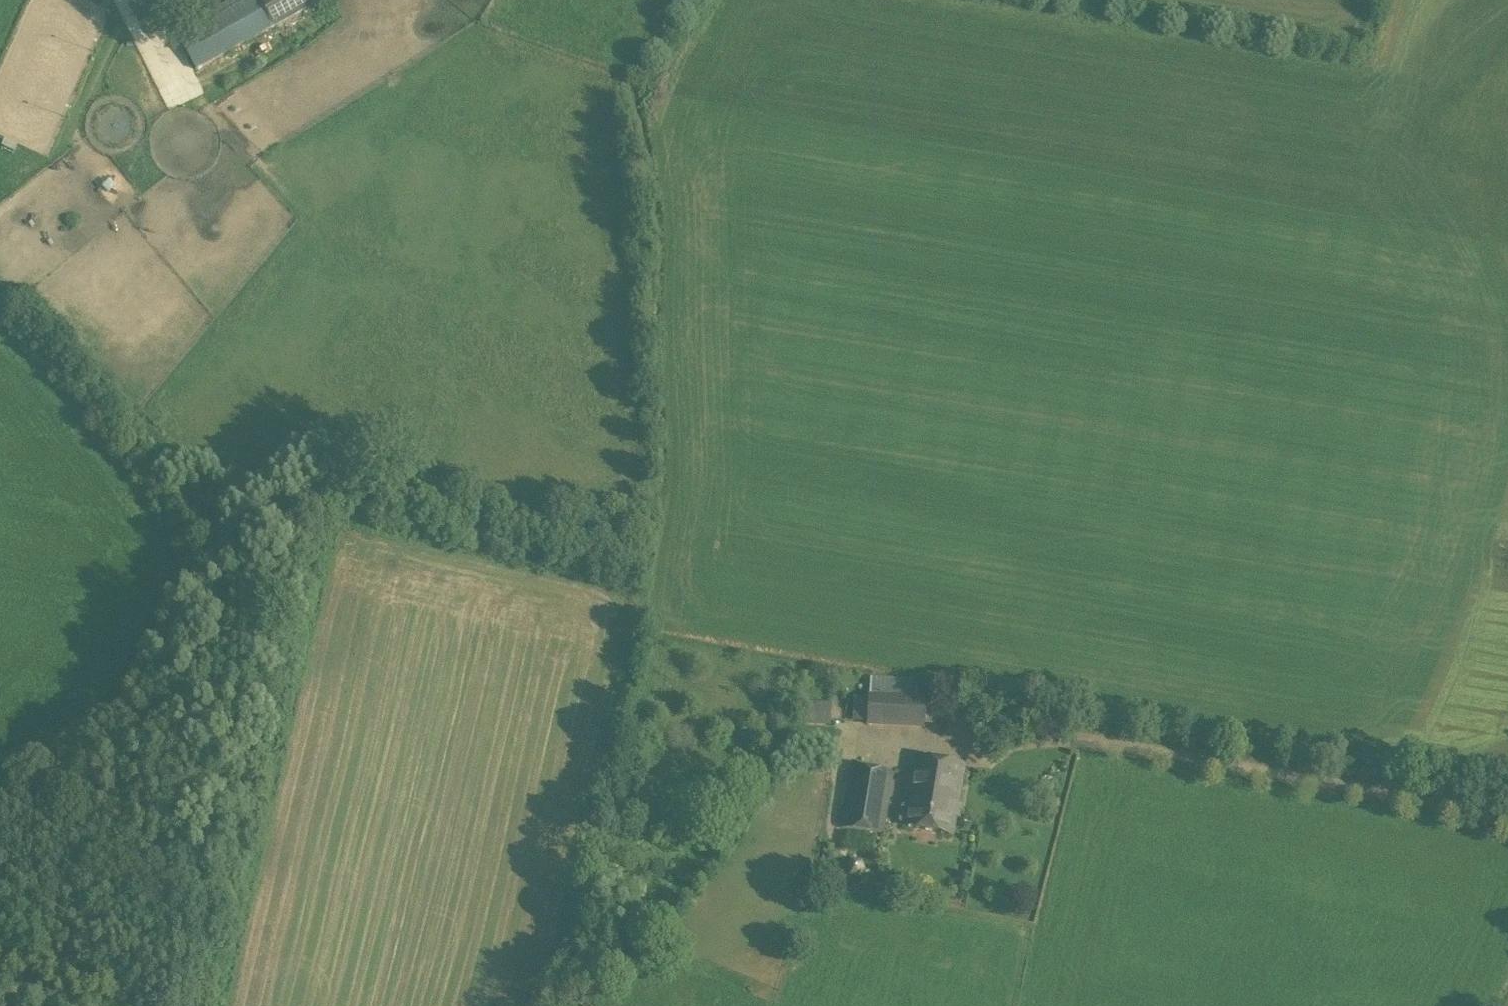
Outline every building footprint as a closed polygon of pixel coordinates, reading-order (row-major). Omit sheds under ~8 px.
[(319,0),(231,0),(176,31),(197,71),(273,29),(272,28),(319,0)] [(867,726),(878,726),(880,696),(915,698),(917,680),(870,677),(867,726)] [(926,698),(915,698),(913,729),(925,729),(926,698)] [(831,704),(807,702),(806,725),(830,727),(831,704)] [(966,767),(916,757),(902,826),(952,835),(966,767)] [(883,835),(893,773),(852,766),(842,828),(883,835)]
